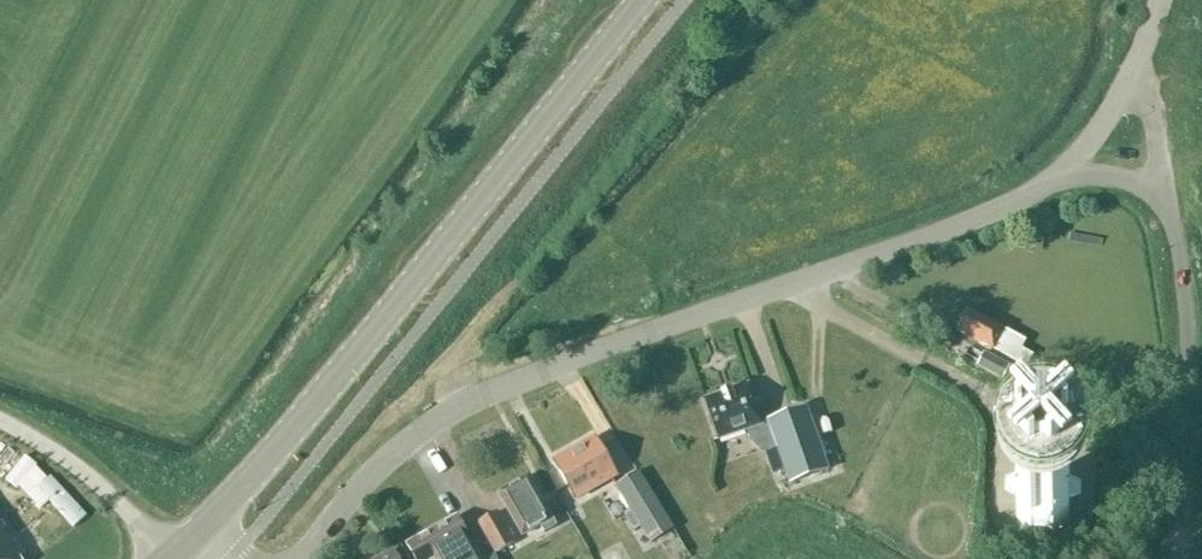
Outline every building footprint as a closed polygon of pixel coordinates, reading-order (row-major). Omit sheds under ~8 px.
[(967,310),(956,330),(1013,360),(1024,339),(967,310)] [(977,366),(1003,380),(1010,366),(984,352),(977,366)] [(761,424),(747,385),(706,400),(719,438),(761,424)] [(815,458),(799,411),(764,424),(766,430),(747,437),(749,441),(762,454),(773,450),(773,449),(781,470),(815,458)] [(554,461),(575,498),(616,475),(595,438),(554,461)] [(664,512),(638,472),(616,487),(641,527),(664,512)] [(558,525),(529,476),(498,493),(522,535),(540,525),(545,532),(558,525)] [(1016,500),(1015,509),(1016,519),(1021,528),(1029,534),(1038,537),(1048,537),(1057,534),(1064,528),(1069,519),(1071,509),(1069,500),(1064,491),(1057,485),(1048,482),(1038,482),(1029,485),(1021,491),(1016,500)] [(516,542),(498,510),(477,522),(495,554),(516,542)] [(469,538),(457,516),(407,545),(415,558),(432,558),(433,558),(481,558),(469,538)] [(19,558),(23,555),(14,541),(11,543),(2,530),(6,527),(0,519),(0,558),(20,558),(19,558)]
